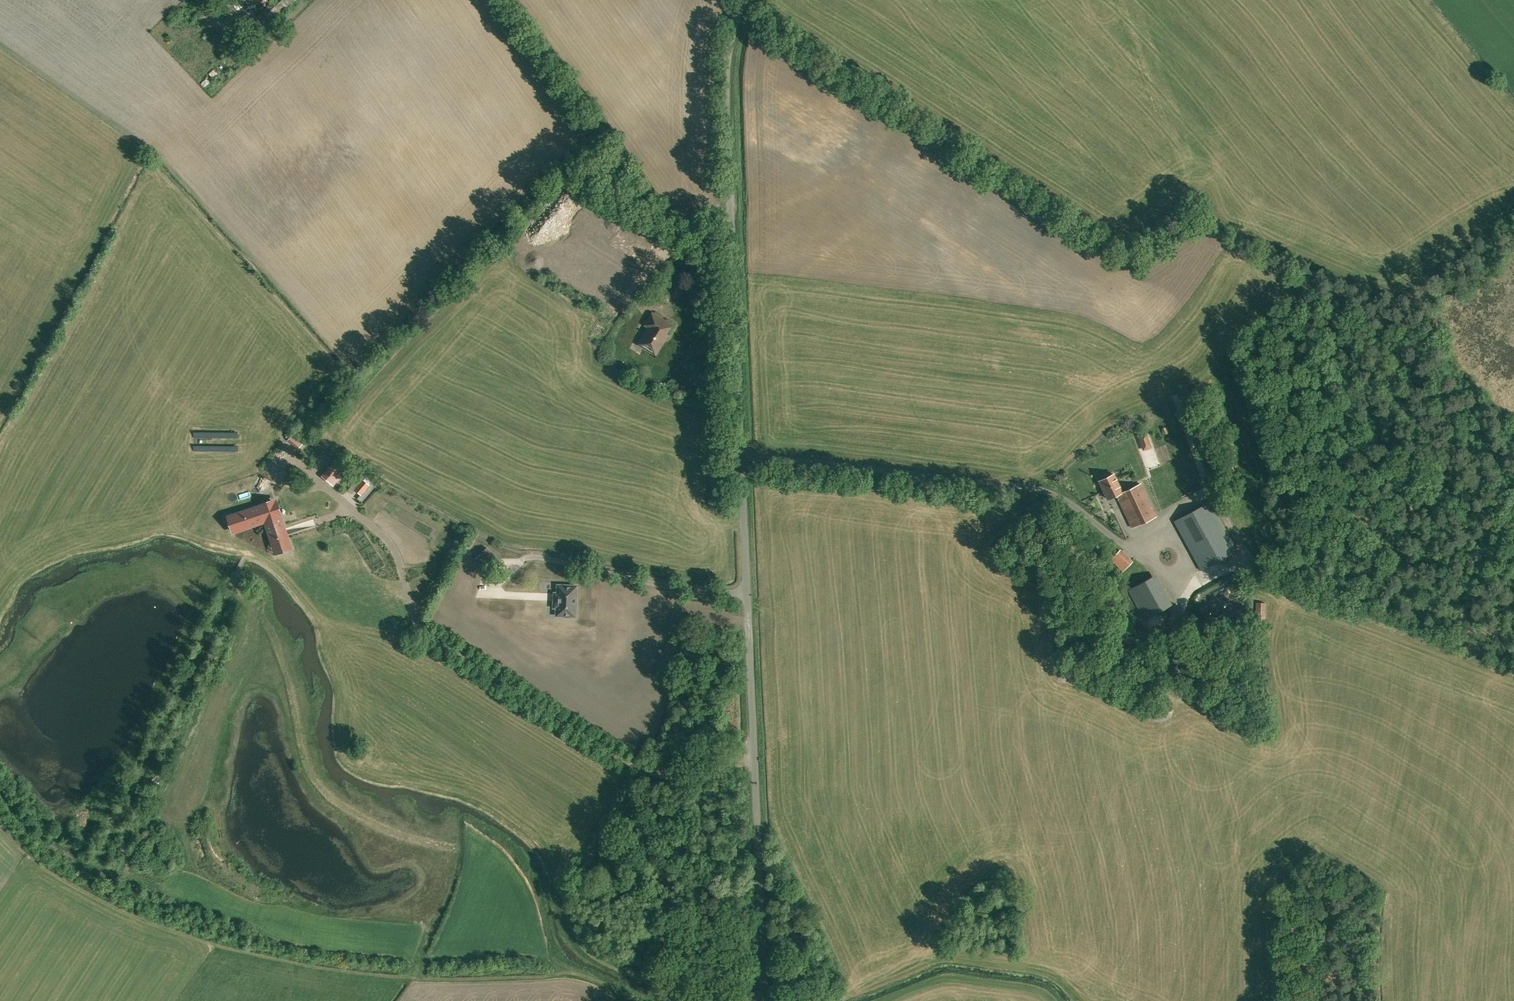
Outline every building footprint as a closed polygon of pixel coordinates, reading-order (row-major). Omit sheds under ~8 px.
[(661,340),(671,324),(652,313),(645,325),(649,327),(638,344),(655,354),(663,341),(661,340)] [(1159,454),(1150,457),(1152,463),(1161,460),(1159,454)] [(337,485),(352,472),(343,462),(328,476),(337,485)] [(1132,527),(1156,516),(1140,483),(1122,492),(1113,474),(1099,481),(1108,499),(1117,495),(1132,527)] [(366,494),(374,485),(370,481),(362,490),(366,494)] [(265,518),(275,545),(288,541),(274,501),(234,515),(239,527),(265,518)] [(1200,571),(1238,551),(1211,501),(1173,521),(1200,571)] [(499,554),(490,544),(480,554),(490,565),(499,554)] [(1121,554),(1117,558),(1130,570),(1134,565),(1121,554)] [(556,593),(553,593),(552,607),(555,607),(555,615),(561,615),(562,616),(566,616),(567,615),(573,616),(575,586),(556,585),(556,593)]
